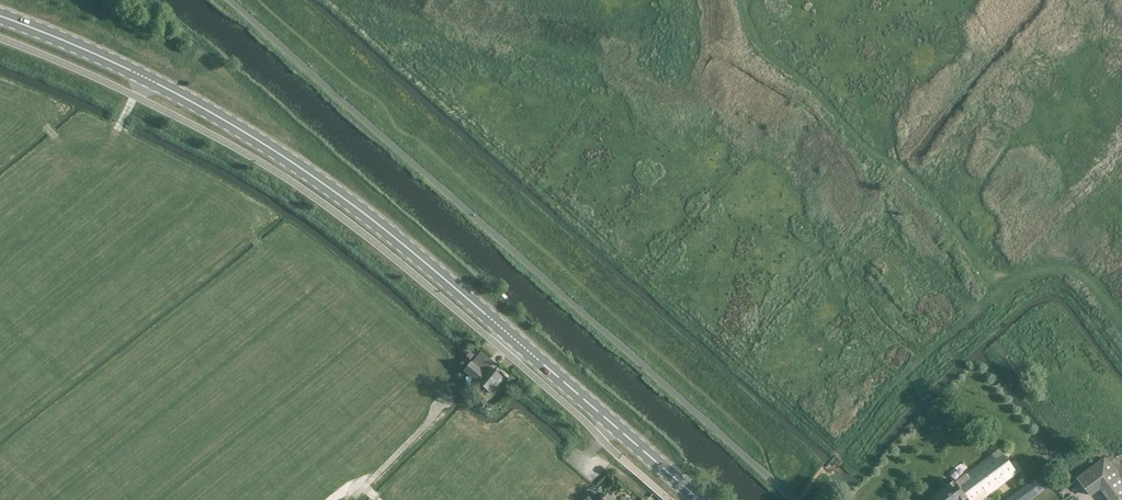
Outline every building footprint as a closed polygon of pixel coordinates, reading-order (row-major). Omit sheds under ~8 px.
[(484,374),(472,364),(465,372),(490,392),(501,378),(489,368),(484,374)] [(954,485),(952,482),(932,497),(935,499),(965,499),(966,499),(967,499),(980,499),(1015,474),(998,452),(954,485)] [(1076,479),(1088,496),(1099,488),(1108,499),(1121,499),(1121,484),(1103,459),(1076,479)] [(1038,492),(1032,484),(1010,499),(1027,499),(1038,492)]
